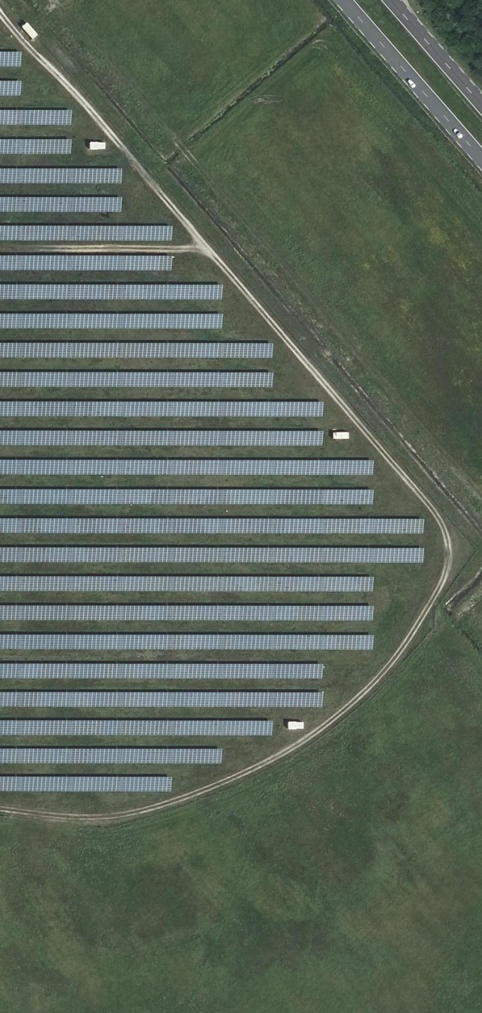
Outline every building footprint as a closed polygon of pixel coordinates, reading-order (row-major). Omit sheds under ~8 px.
[(215,402),(215,416),(322,417),(322,403),(215,402)] [(213,430),(213,445),(322,446),(322,432),(213,430)] [(212,459),(212,474),(372,476),(372,462),(212,459)] [(210,504),(372,505),(372,491),(210,490),(210,504)] [(208,547),(207,561),(327,563),(327,549),(208,547)] [(404,548),(404,562),(422,562),(422,548),(404,548)] [(206,577),(206,588),(303,590),(303,578),(206,577)] [(348,590),(372,591),(372,579),(348,578),(348,590)] [(372,607),(205,605),(205,620),(372,621),(372,607)] [(203,635),(203,649),(372,650),(372,636),(203,635)] [(202,663),(202,677),(321,679),(321,665),(202,663)] [(201,692),(201,706),(320,708),(321,694),(201,692)] [(271,721),(199,720),(199,735),(271,736),(271,721)] [(302,730),(302,722),(285,722),(285,730),(302,730)] [(198,749),(198,763),(220,764),(221,749),(198,749)]
